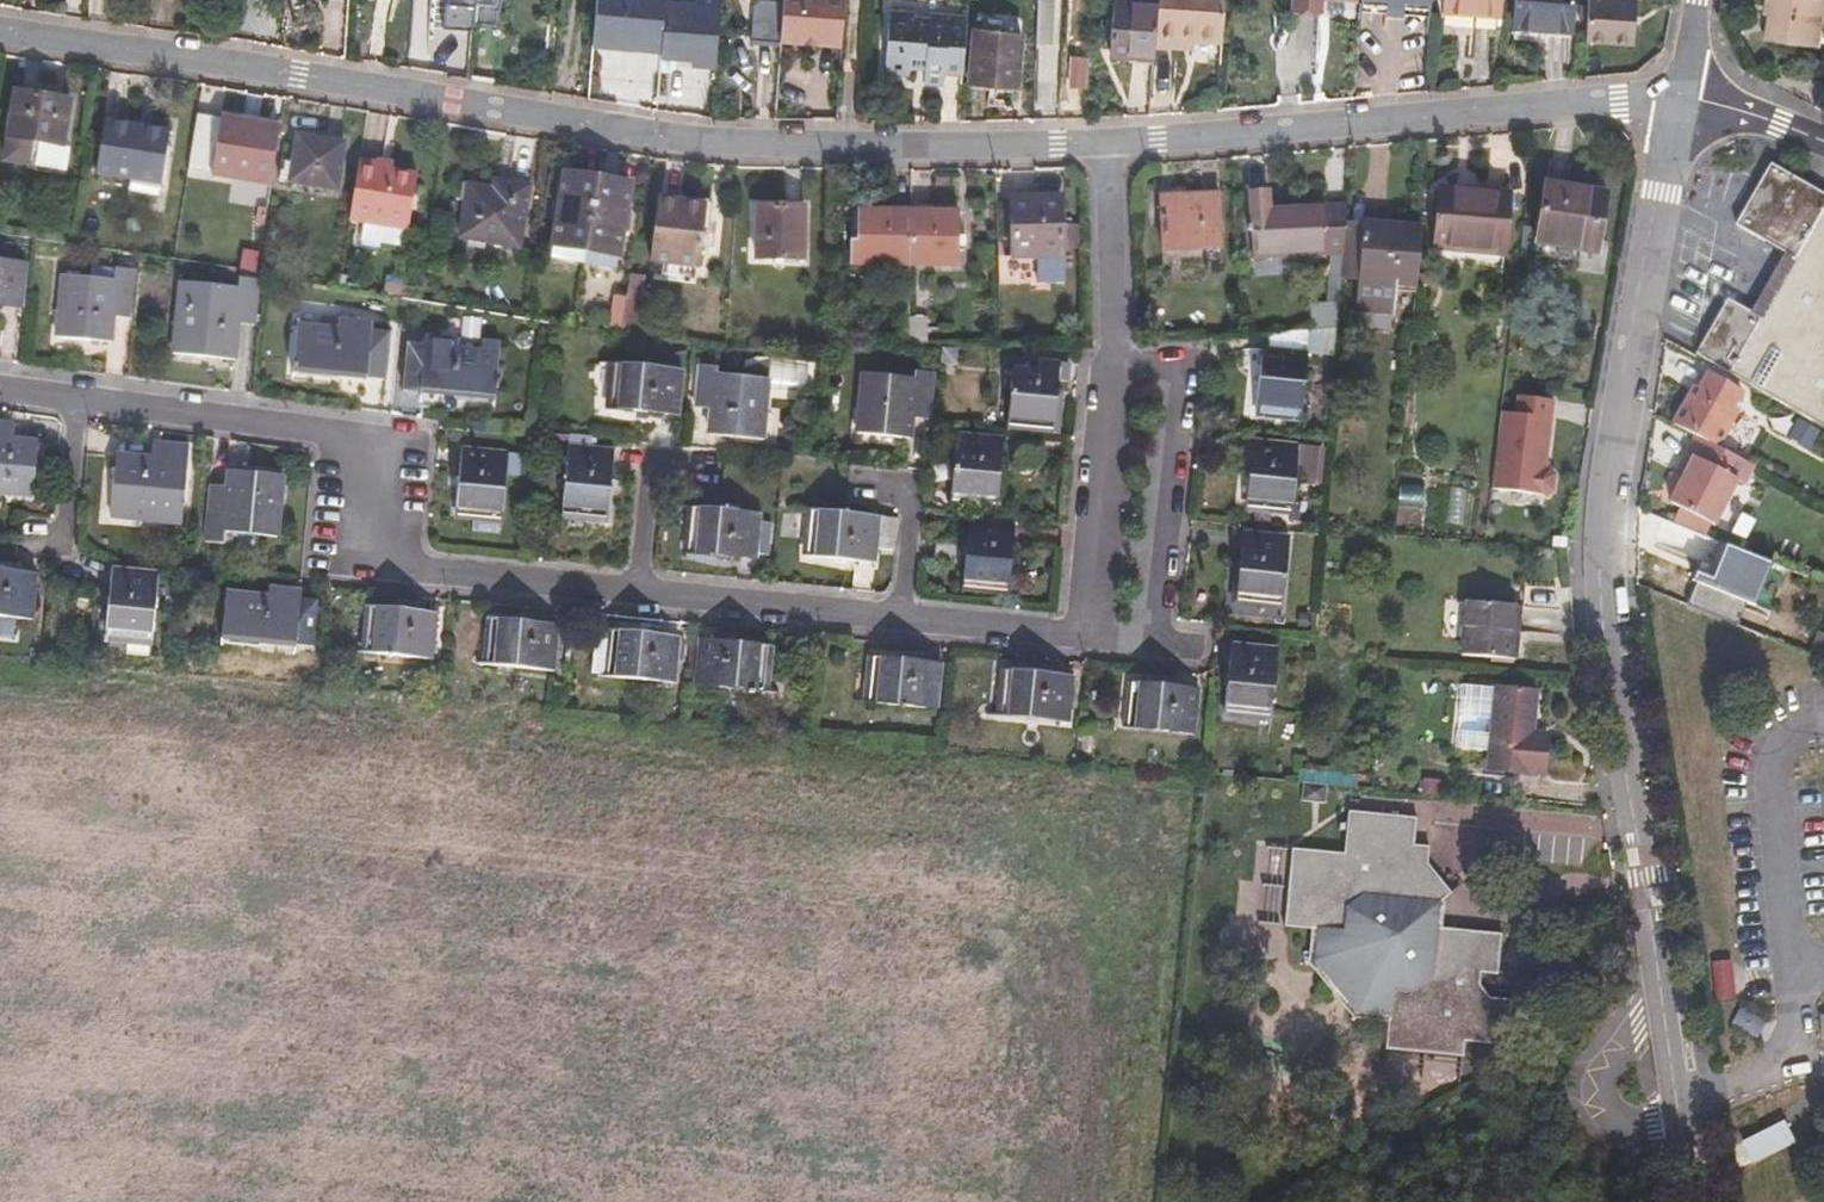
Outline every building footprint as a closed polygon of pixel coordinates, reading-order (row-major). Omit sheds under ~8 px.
[(472,52),(487,53),(492,0),(476,0),(472,52)] [(665,0),(599,0),(595,46),(660,51),(665,4),(665,0)] [(785,0),(757,0),(753,38),(782,42),(783,35),(785,0)] [(783,35),(825,39),(825,38),(829,0),(785,0),(783,35)] [(845,39),(848,0),(829,0),(825,38),(845,39)] [(1153,55),(1154,43),(1157,0),(1113,0),(1109,51),(1153,55)] [(1222,41),(1225,0),(1157,0),(1154,43),(1178,45),(1178,38),(1194,39),(1222,41)] [(1432,5),(1368,0),(1360,0),(1359,7),(1431,12),(1432,5)] [(1444,4),(1501,9),(1501,0),(1444,0),(1444,4)] [(1516,24),(1572,26),(1573,0),(1517,0),(1516,24)] [(1631,0),(1592,0),(1587,44),(1646,51),(1651,2),(1631,0)] [(1764,39),(1788,44),(1789,38),(1813,41),(1819,0),(1769,0),(1764,39)] [(719,9),(665,4),(660,51),(660,60),(691,63),(691,68),(715,70),(719,9)] [(948,69),(966,71),(970,15),(934,12),(934,15),(920,14),(920,11),(892,8),(887,70),(912,72),(913,65),(928,66),(927,81),(946,82),(948,69)] [(1037,14),(1036,55),(1049,55),(1052,14),(1037,14)] [(1025,36),(978,28),(971,81),(1017,88),(1025,36)] [(1194,46),(1194,39),(1178,38),(1178,45),(1194,46)] [(1071,86),(1087,87),(1089,55),(1074,54),(1071,86)] [(1823,74),(1823,57),(1815,57),(1815,74),(1823,74)] [(1,88),(0,96),(0,163),(23,166),(28,143),(55,146),(61,97),(1,88)] [(1814,109),(1823,115),(1823,93),(1814,109)] [(260,183),(265,122),(205,117),(199,178),(260,183)] [(162,125),(99,119),(93,171),(156,177),(162,125)] [(334,142),(283,136),(279,186),(328,191),(334,142)] [(384,162),(350,159),(347,218),(361,219),(360,237),(399,239),(400,221),(406,222),(410,168),(384,166),(384,162)] [(1823,427),(1823,195),(1773,166),(1739,226),(1795,260),(1761,320),(1728,301),(1698,355),(1774,398),(1795,410),(1823,427)] [(581,258),(586,175),(555,173),(551,255),(581,258)] [(617,177),(586,175),(581,258),(613,261),(617,177)] [(494,191),(460,190),(455,237),(515,241),(519,184),(496,181),(494,191)] [(1606,192),(1551,182),(1540,241),(1596,252),(1606,192)] [(1513,195),(1444,188),(1439,241),(1508,247),(1513,195)] [(1324,263),(1324,208),(1280,210),(1278,190),(1254,191),(1256,267),(1324,266),(1324,263)] [(1061,195),(1012,195),(1015,256),(1063,253),(1061,195)] [(1222,197),(1164,198),(1166,249),(1222,247),(1222,197)] [(798,200),(749,200),(749,249),(800,248),(798,200)] [(696,203),(649,204),(650,262),(697,263),(696,203)] [(908,260),(906,206),(848,206),(850,261),(908,260)] [(952,206),(906,206),(908,260),(953,259),(952,206)] [(1349,221),(1351,206),(1324,208),(1324,263),(1345,262),(1349,221)] [(1344,276),(1360,277),(1364,222),(1349,221),(1345,262),(1344,276)] [(1399,282),(1419,284),(1425,228),(1364,222),(1360,277),(1357,306),(1395,310),(1399,282)] [(1240,244),(1241,266),(1250,266),(1249,245),(1240,244)] [(641,278),(628,276),(626,300),(638,302),(641,278)] [(105,292),(54,287),(47,344),(99,349),(102,325),(118,326),(123,281),(106,279),(105,292)] [(0,281),(0,330),(16,332),(21,284),(0,281)] [(247,305),(170,298),(163,362),(224,368),(228,336),(244,338),(247,305)] [(1312,331),(1332,329),(1333,303),(1312,303),(1312,318),(1312,331)] [(304,318),(338,324),(340,313),(306,306),(304,318)] [(911,346),(930,346),(929,327),(929,313),(910,312),(911,346)] [(380,330),(290,320),(285,365),(376,375),(380,330)] [(1309,352),(1337,355),(1339,328),(1332,329),(1312,331),(1273,334),(1271,345),(1264,344),(1258,405),(1303,409),(1309,352)] [(493,343),(406,332),(401,378),(489,388),(493,343)] [(959,358),(960,346),(943,346),(943,357),(959,358)] [(1059,365),(1002,360),(997,423),(1040,427),(1046,384),(1057,385),(1059,365)] [(718,363),(699,361),(695,414),(714,416),(712,440),(759,445),(765,383),(716,377),(718,363)] [(676,379),(609,370),(605,416),(671,423),(676,379)] [(914,387),(859,382),(853,442),(907,447),(911,422),(928,424),(932,373),(916,372),(914,387)] [(1690,390),(1674,422),(1695,433),(1719,446),(1740,408),(1734,404),(1740,392),(1707,373),(1695,393),(1690,390)] [(1547,469),(1555,403),(1519,399),(1517,416),(1500,414),(1491,488),(1544,494),(1552,488),(1553,479),(1547,469)] [(1738,481),(1749,462),(1719,446),(1695,433),(1685,452),(1692,456),(1670,497),(1711,518),(1732,478),(1738,481)] [(0,441),(0,506),(37,510),(42,462),(22,460),(22,444),(0,441)] [(1008,449),(965,444),(959,502),(1003,507),(1008,449)] [(1300,450),(1253,447),(1246,510),(1294,514),(1300,450)] [(515,458),(472,453),(466,511),(509,517),(515,458)] [(621,458),(576,454),(570,516),(613,522),(621,458)] [(190,541),(198,468),(162,465),(159,483),(129,480),(123,535),(190,541)] [(274,497),(220,492),(214,551),(267,557),(271,534),(287,535),(292,484),(274,482),(274,497)] [(767,522),(703,515),(699,558),(763,564),(767,522)] [(1016,528),(966,522),(961,581),(1011,587),(1016,528)] [(873,533),(806,526),(802,569),(870,576),(873,533)] [(1290,544),(1245,540),(1237,607),(1284,611),(1290,544)] [(1730,544),(1703,610),(1754,631),(1781,566),(1730,544)] [(0,579),(0,624),(34,628),(38,583),(0,579)] [(139,587),(95,582),(89,646),(133,650),(139,587)] [(310,609),(219,600),(214,645),(307,653),(310,609)] [(1511,607),(1466,603),(1461,657),(1514,661),(1517,637),(1509,636),(1511,607)] [(434,621),(371,614),(366,660),(429,668),(434,621)] [(554,632),(495,627),(490,673),(550,679),(554,632)] [(679,645),(621,639),(614,684),(674,691),(679,645)] [(1279,654),(1234,649),(1226,716),(1272,720),(1279,654)] [(807,657),(743,650),(738,696),(804,703),(807,657)] [(942,670),(872,664),(868,709),(938,716),(942,670)] [(1073,683),(1004,675),(999,721),(1068,728),(1073,683)] [(1196,695),(1129,687),(1125,734),(1192,741),(1196,695)] [(1534,693),(1493,689),(1486,770),(1544,776),(1547,735),(1531,733),(1534,693)] [(1409,792),(1410,777),(1393,776),(1391,791),(1409,792)] [(1428,811),(1357,804),(1353,845),(1302,840),(1294,919),(1321,922),(1318,954),(1364,1009),(1394,1012),(1392,1040),(1471,1047),(1473,1034),(1515,1037),(1518,990),(1498,988),(1488,977),(1489,963),(1506,964),(1510,923),(1449,917),(1464,887),(1439,858),(1441,840),(1425,838),(1428,811)] [(1787,1120),(1742,1138),(1752,1160),(1796,1142),(1787,1120)]
